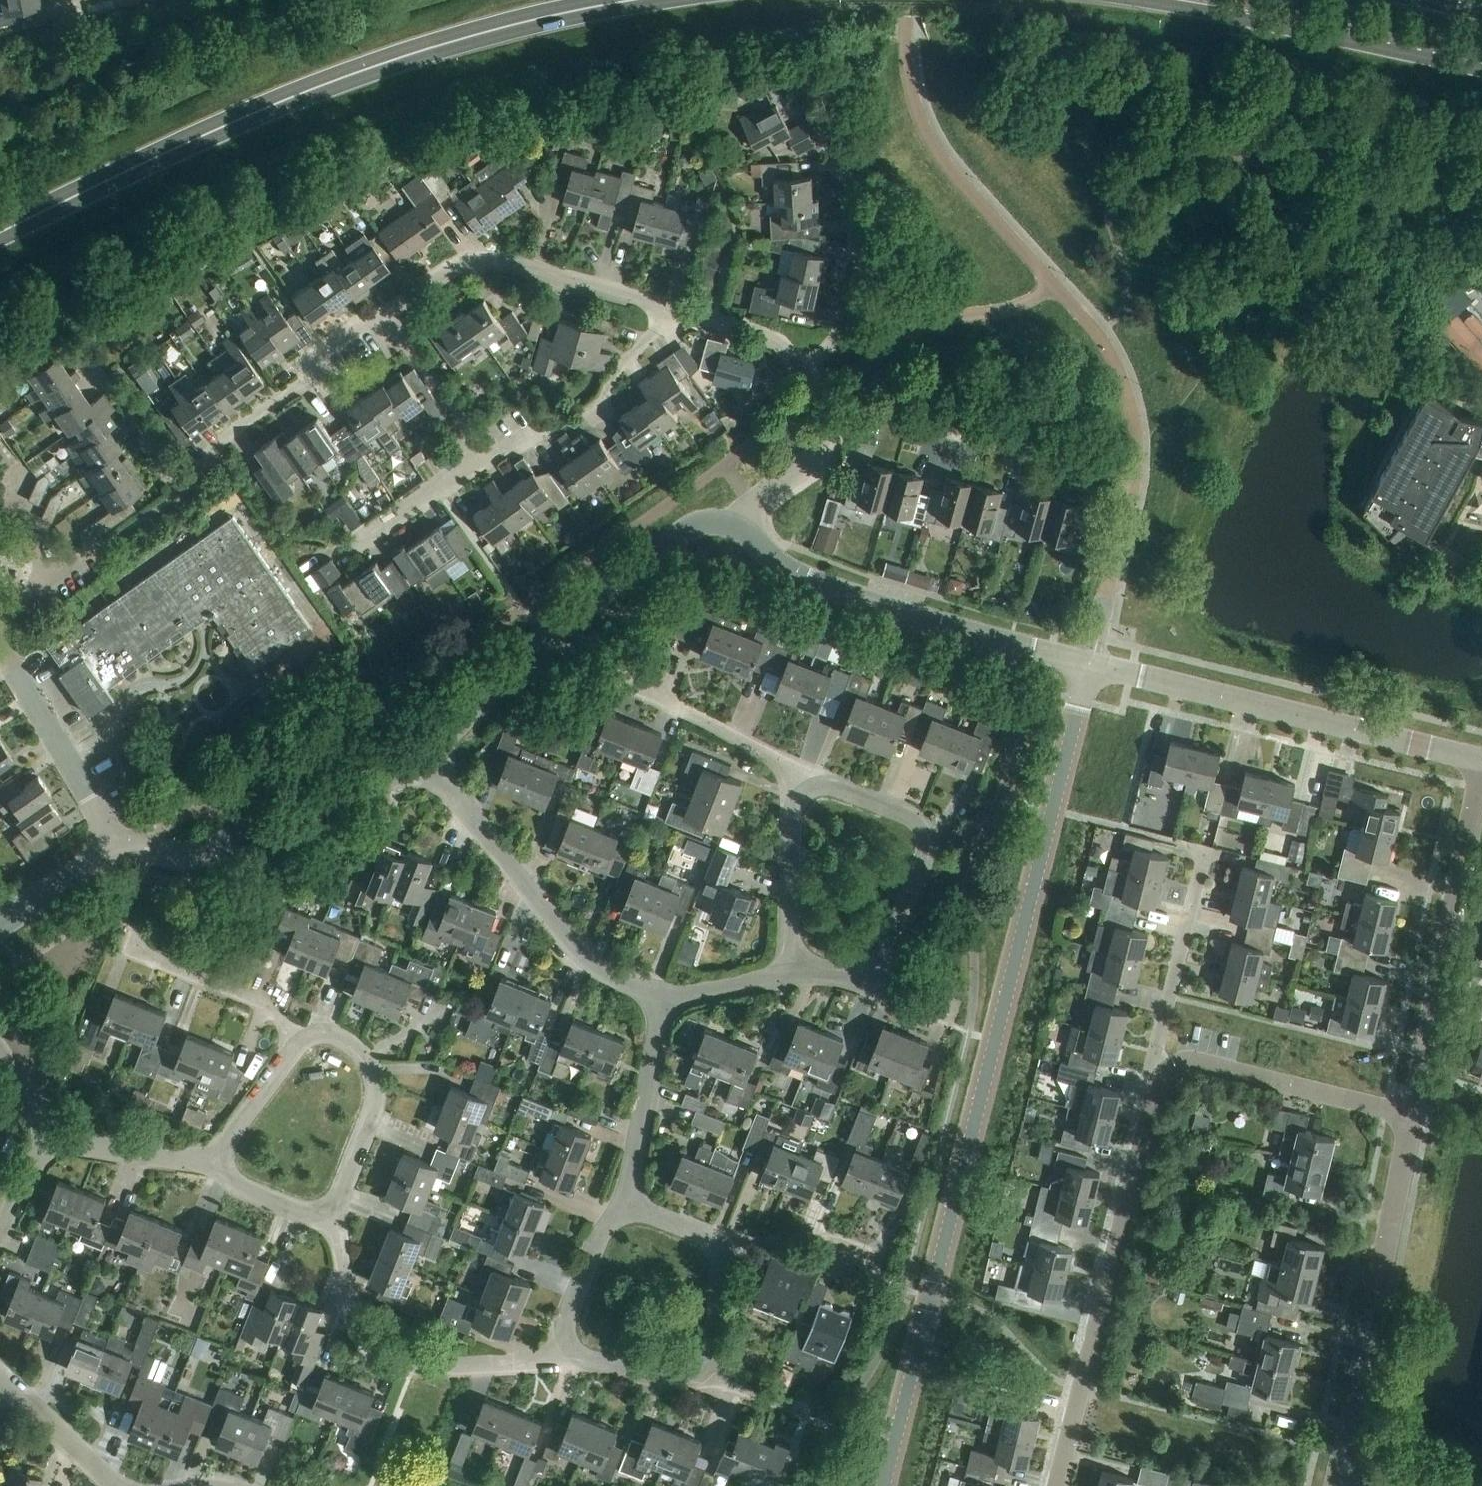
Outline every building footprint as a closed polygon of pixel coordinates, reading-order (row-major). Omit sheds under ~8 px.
[(0,0),(0,25),(22,21),(20,10),(39,6),(38,0),(1,0),(0,0)] [(740,110),(747,107),(738,89),(731,93),(740,110)] [(740,118),(756,149),(769,142),(775,152),(791,143),(793,147),(802,151),(816,144),(804,122),(789,130),(776,105),(757,115),(755,110),(740,118)] [(631,152),(641,155),(644,144),(634,141),(631,152)] [(481,183),(477,186),(492,205),(501,219),(525,202),(514,185),(525,177),(501,144),(489,152),(493,159),(486,165),(474,174),(481,183)] [(481,159),(473,148),(459,157),(467,169),(481,159)] [(680,158),(689,165),(696,155),(687,148),(680,158)] [(587,210),(588,205),(596,174),(585,171),(589,157),(565,151),(557,181),(568,185),(563,203),(587,210)] [(776,203),(782,202),(813,200),(811,177),(793,178),(792,162),(761,163),(762,185),(775,184),(776,203)] [(419,174),(418,174),(439,203),(449,195),(477,235),(501,219),(492,205),(477,186),(463,196),(455,186),(450,190),(435,168),(421,178),(419,174)] [(626,207),(633,183),(636,174),(624,170),(622,177),(597,170),(596,174),(588,205),(602,209),(597,227),(609,230),(614,211),(613,211),(615,204),(626,207)] [(378,233),(395,257),(398,262),(443,230),(438,225),(449,217),(439,203),(418,174),(402,186),(416,205),(378,232),(378,233)] [(632,234),(654,240),(664,205),(652,202),(655,190),(633,183),(626,207),(639,211),(632,234)] [(664,205),(654,240),(654,242),(677,248),(678,242),(686,244),(693,219),(704,222),(710,202),(698,198),(696,203),(682,199),(679,209),(664,205)] [(771,239),(790,238),(796,237),(796,225),(819,223),(818,199),(813,200),(782,202),(783,215),(770,215),(771,239)] [(371,247),(353,260),(374,289),(393,276),(385,264),(395,257),(378,233),(367,241),(371,247)] [(794,251),(789,274),(819,282),(824,283),(829,258),(818,255),(821,241),(804,237),(796,237),(790,238),(787,250),(794,251)] [(276,243),(283,253),(289,249),(282,239),(276,243)] [(331,250),(323,256),(350,296),(355,302),(374,289),(353,260),(343,267),(331,250)] [(323,274),(312,281),(330,307),(336,315),(343,310),(338,304),(350,296),(323,256),(314,262),(323,274)] [(749,311),(750,311),(778,317),(782,300),(814,306),(819,282),(789,274),(782,273),(778,290),(755,285),(749,311)] [(330,307),(312,281),(291,296),(312,326),(326,316),(323,312),(330,307)] [(208,291),(215,301),(222,296),(215,287),(208,291)] [(268,311),(257,319),(280,352),(293,344),(297,350),(313,338),(295,313),(285,320),(268,295),(260,301),(268,311)] [(1474,295),(1458,309),(1481,337),(1481,303),(1474,295)] [(484,300),(466,313),(483,340),(486,344),(495,338),(505,351),(528,335),(513,313),(499,322),(484,300)] [(285,358),(280,352),(257,319),(249,308),(241,314),(249,325),(238,333),(261,366),(274,357),(278,363),(285,358)] [(483,340),(466,313),(464,311),(439,328),(440,330),(431,336),(452,367),(463,360),(460,356),(483,340)] [(190,320),(195,327),(205,320),(200,313),(190,320)] [(593,328),(583,325),(573,361),(606,370),(610,354),(600,351),(605,333),(619,337),(622,324),(596,316),(593,328)] [(573,361),(583,325),(560,319),(553,346),(541,342),(533,369),(551,373),(555,356),(573,361)] [(187,322),(176,329),(183,340),(194,332),(187,322)] [(227,349),(215,357),(242,396),(246,402),(254,396),(250,391),(262,382),(230,336),(222,342),(227,349)] [(713,383),(748,393),(757,362),(726,353),(728,343),(708,337),(700,367),(716,372),(713,383)] [(154,351),(129,368),(147,395),(158,387),(147,371),(161,361),(154,351)] [(32,402),(41,396),(69,375),(61,363),(67,359),(62,352),(28,376),(35,387),(26,394),(32,402)] [(662,370),(649,378),(673,411),(683,404),(691,415),(699,409),(679,381),(689,374),(674,352),(657,364),(662,370)] [(215,375),(204,383),(227,415),(235,410),(231,404),(242,396),(215,357),(207,362),(215,375)] [(524,357),(521,367),(529,369),(532,359),(524,357)] [(401,372),(384,383),(403,411),(407,417),(424,405),(437,423),(447,416),(414,369),(404,376),(401,372)] [(45,421),(55,414),(82,394),(74,382),(80,377),(75,371),(69,375),(41,396),(48,406),(39,412),(45,421)] [(185,374),(177,380),(208,424),(218,417),(223,423),(229,418),(227,415),(204,383),(195,389),(185,374)] [(649,397),(639,404),(659,431),(678,418),(673,411),(649,378),(648,376),(639,383),(649,397)] [(377,388),(365,397),(392,434),(400,428),(393,418),(403,411),(384,383),(380,377),(373,382),(377,388)] [(208,424),(177,380),(169,386),(179,401),(171,406),(166,400),(156,407),(178,439),(188,432),(195,442),(202,438),(197,431),(208,424)] [(68,433),(74,428),(109,403),(103,394),(89,404),(82,394),(55,414),(68,433)] [(1481,441),(1481,438),(1481,420),(1461,414),(1454,410),(1427,395),(1373,493),(1363,511),(1389,536),(1401,524),(1428,538),(1475,453),(1481,455),(1481,441)] [(392,434),(365,397),(346,410),(367,440),(376,433),(391,455),(401,447),(392,434)] [(71,455),(107,430),(115,424),(108,413),(114,409),(109,403),(74,428),(80,436),(65,447),(71,455)] [(630,432),(617,442),(635,467),(653,454),(646,444),(660,433),(659,431),(639,404),(620,417),(630,432)] [(723,424),(713,411),(703,418),(712,432),(723,424)] [(318,418),(299,432),(320,461),(331,453),(339,464),(346,459),(355,460),(356,459),(363,455),(356,444),(343,454),(318,418)] [(7,437),(15,431),(7,420),(0,425),(0,427),(7,437)] [(86,457),(93,467),(114,453),(127,444),(122,437),(116,442),(107,430),(71,455),(77,463),(86,457)] [(283,432),(275,437),(301,475),(312,467),(321,480),(329,474),(320,461),(299,432),(288,439),(283,432)] [(582,434),(571,441),(601,483),(621,469),(625,474),(635,467),(617,442),(607,449),(600,439),(590,446),(582,434)] [(301,475),(275,437),(256,451),(263,461),(253,467),(278,502),(295,490),(290,483),(301,475)] [(559,466),(549,473),(566,496),(575,489),(581,497),(601,483),(571,441),(561,448),(570,460),(560,467),(559,466)] [(421,451),(410,458),(415,465),(425,458),(421,451)] [(93,480),(101,492),(133,470),(136,469),(130,460),(123,465),(114,453),(93,467),(79,477),(85,486),(93,480)] [(54,456),(46,461),(51,469),(59,464),(54,456)] [(513,487),(532,515),(533,516),(554,501),(559,508),(569,501),(565,496),(566,496),(549,473),(548,471),(538,478),(523,457),(515,463),(525,478),(513,487)] [(870,504),(885,508),(895,472),(868,464),(865,477),(853,474),(844,506),(867,512),(870,504)] [(133,470),(101,492),(99,493),(111,510),(91,524),(98,535),(135,509),(128,499),(145,487),(133,470)] [(899,521),(922,527),(933,487),(932,487),(930,495),(919,492),(922,479),(895,472),(885,508),(902,512),(899,521)] [(28,500),(38,505),(49,480),(45,474),(37,479),(28,500)] [(949,517),(965,521),(975,485),(948,478),(944,491),(933,487),(922,527),(924,519),(946,526),(949,517)] [(484,486),(490,495),(514,528),(532,515),(513,487),(503,493),(493,480),(484,486)] [(1472,524),(1481,525),(1481,485),(1476,484),(1472,524)] [(978,534),(1001,541),(1011,501),(1009,509),(998,506),(1002,493),(975,485),(965,521),(981,526),(978,534)] [(40,518),(51,523),(62,499),(58,492),(50,497),(40,518)] [(1028,531),(1044,535),(1054,499),(1027,492),(1023,504),(1011,501),(1001,541),(1003,533),(1025,539),(1028,531)] [(387,493),(378,499),(383,506),(391,500),(387,493)] [(514,528),(490,495),(483,500),(487,505),(474,514),(502,554),(511,548),(503,536),(514,528)] [(1054,499),(1044,535),(1060,540),(1057,548),(1080,554),(1089,522),(1077,519),(1081,506),(1073,504),(1074,500),(1063,497),(1061,501),(1054,499)] [(351,525),(361,516),(346,499),(336,508),(351,525)] [(252,671),(312,629),(233,516),(50,646),(66,670),(60,674),(90,716),(114,698),(107,688),(210,615),(211,617),(213,616),(252,671)] [(474,549),(457,524),(446,532),(441,525),(424,537),(445,567),(451,576),(454,580),(470,569),(462,558),(474,549)] [(842,530),(823,525),(816,547),(834,554),(842,530)] [(445,567),(424,537),(407,549),(404,544),(392,553),(409,576),(414,584),(426,576),(428,580),(434,588),(451,576),(445,567)] [(491,542),(483,547),(488,554),(496,549),(491,542)] [(312,573),(322,587),(341,574),(331,559),(312,573)] [(377,561),(360,574),(381,604),(397,592),(398,594),(410,586),(393,561),(382,568),(377,561)] [(906,582),(910,570),(899,566),(895,579),(906,582)] [(918,586),(922,574),(911,571),(907,582),(918,586)] [(381,604),(360,574),(343,585),(340,581),(328,589),(345,613),(356,605),(368,622),(383,612),(379,606),(381,604)] [(483,601),(477,591),(466,597),(473,607),(483,601)] [(995,606),(997,598),(989,596),(986,603),(995,606)] [(700,655),(725,665),(741,624),(704,610),(691,644),(703,649),(700,655)] [(447,611),(437,618),(444,629),(454,621),(447,611)] [(1070,623),(1072,615),(1057,611),(1055,619),(1070,623)] [(684,615),(676,635),(689,641),(697,621),(684,615)] [(444,629),(437,618),(424,628),(431,638),(444,629)] [(767,670),(776,645),(778,639),(758,631),(755,638),(739,632),(742,625),(741,624),(725,665),(750,675),(753,669),(765,673),(767,670)] [(815,657),(824,634),(812,630),(803,653),(815,657)] [(776,694),(797,702),(811,667),(799,662),(801,655),(776,645),(767,670),(783,676),(776,694)] [(824,693),(841,700),(851,674),(826,664),(823,672),(811,667),(797,702),(818,711),(824,693)] [(843,733),(867,743),(882,705),(866,699),(873,680),(852,672),(851,674),(841,700),(836,713),(849,718),(843,733)] [(271,681),(227,712),(239,728),(282,697),(277,689),(271,681)] [(910,742),(914,731),(923,709),(902,700),(898,712),(882,705),(867,743),(891,752),(897,737),(910,742)] [(920,751),(944,761),(958,727),(942,721),(947,708),(927,700),(923,709),(914,731),(926,736),(920,751)] [(606,750),(623,757),(636,724),(610,713),(597,745),(586,741),(577,765),(597,773),(606,750)] [(958,727),(944,761),(969,770),(975,755),(987,760),(999,729),(979,720),(973,734),(958,727)] [(636,724),(623,757),(640,763),(630,786),(651,794),(660,770),(649,766),(662,734),(636,724)] [(497,787),(521,797),(534,763),(520,758),(524,748),(514,745),(518,735),(505,730),(489,769),(502,774),(497,787)] [(220,735),(209,743),(213,748),(224,740),(220,735)] [(13,759),(0,741),(0,769),(13,759)] [(1165,774),(1188,780),(1196,748),(1171,742),(1167,757),(1155,754),(1148,783),(1162,786),(1165,774)] [(1204,809),(1221,813),(1228,785),(1214,781),(1220,754),(1196,748),(1188,780),(1184,793),(1192,795),(1201,783),(1210,786),(1204,809)] [(701,777),(694,792),(732,807),(742,783),(726,776),(730,765),(693,751),(685,770),(701,777)] [(534,763),(521,797),(545,806),(550,793),(563,798),(575,769),(538,754),(534,763)] [(1240,805),(1262,811),(1270,779),(1246,773),(1242,788),(1228,785),(1221,813),(1237,817),(1240,805)] [(19,818),(47,799),(52,796),(38,777),(20,789),(13,779),(0,788),(0,808),(3,811),(11,805),(19,818)] [(1262,811),(1259,823),(1271,826),(1275,814),(1285,816),(1282,828),(1310,835),(1317,807),(1292,801),(1295,785),(1270,779),(1262,811)] [(1368,806),(1362,828),(1394,836),(1401,811),(1385,807),(1388,796),(1351,787),(1348,801),(1368,806)] [(732,807),(694,792),(688,807),(673,801),(665,821),(703,836),(707,825),(723,831),(732,807)] [(47,799),(19,818),(16,820),(23,830),(11,839),(27,860),(48,845),(41,835),(61,820),(47,799)] [(555,856),(580,866),(595,828),(572,819),(573,814),(559,809),(547,841),(560,846),(555,856)] [(595,828),(580,866),(604,876),(605,872),(618,877),(634,838),(620,832),(618,837),(595,828)] [(1345,848),(1341,864),(1369,871),(1373,857),(1388,861),(1394,836),(1362,828),(1357,851),(1345,848)] [(1113,857),(1110,869),(1161,881),(1167,856),(1152,852),(1154,841),(1126,834),(1123,848),(1134,851),(1132,861),(1113,857)] [(1289,859),(1303,862),(1308,843),(1294,840),(1289,859)] [(369,889),(391,898),(409,853),(408,852),(407,854),(400,851),(401,849),(386,844),(383,851),(373,875),(359,869),(348,898),(363,904),(369,889)] [(727,886),(739,855),(717,846),(696,899),(713,906),(710,915),(726,921),(722,932),(741,939),(745,928),(740,926),(747,909),(752,911),(757,897),(727,886)] [(409,853),(391,898),(392,898),(394,891),(416,899),(410,914),(425,920),(436,891),(422,886),(431,862),(409,853)] [(1281,855),(1279,863),(1286,865),(1288,857),(1281,855)] [(1243,867),(1237,892),(1269,900),(1274,877),(1287,880),(1291,866),(1286,865),(1279,863),(1258,858),(1255,870),(1243,867)] [(621,914),(644,922),(658,885),(644,879),(648,868),(630,861),(617,894),(628,898),(621,914)] [(1088,864),(1086,871),(1097,873),(1098,867),(1088,864)] [(1369,871),(1341,864),(1338,876),(1366,883),(1369,871)] [(1111,893),(1107,909),(1136,916),(1139,902),(1155,906),(1161,881),(1110,869),(1104,891),(1111,893)] [(1307,883),(1320,886),(1323,874),(1310,871),(1307,883)] [(658,885),(644,922),(665,931),(672,916),(683,920),(696,887),(677,879),(672,891),(658,885)] [(1250,922),(1247,933),(1273,940),(1277,926),(1263,922),(1269,900),(1237,892),(1230,917),(1250,922)] [(1347,902),(1344,914),(1392,926),(1398,901),(1366,893),(1362,906),(1347,902)] [(443,936),(459,942),(474,904),(451,895),(444,913),(434,909),(422,939),(439,946),(443,936)] [(474,904),(459,942),(475,948),(471,959),(488,966),(501,935),(490,931),(497,913),(474,904)] [(285,957),(306,965),(320,929),(309,925),(311,917),(286,907),(273,940),(290,946),(285,957)] [(1100,924),(1094,947),(1141,959),(1148,934),(1132,930),(1136,916),(1107,909),(1103,925),(1100,924)] [(1342,937),(1338,954),(1366,961),(1370,947),(1385,951),(1392,926),(1344,914),(1341,927),(1356,930),(1354,940),(1342,937)] [(334,956),(350,962),(360,939),(360,937),(335,927),(332,934),(320,929),(306,965),(327,973),(334,956)] [(1232,942),(1226,967),(1270,978),(1273,966),(1261,963),(1264,951),(1270,952),(1273,940),(1247,933),(1244,945),(1232,942)] [(1295,933),(1292,944),(1305,947),(1308,936),(1295,933)] [(352,996),(376,1005),(393,963),(389,972),(376,967),(383,948),(360,939),(350,962),(344,978),(357,983),(352,996)] [(1305,947),(1292,944),(1289,956),(1302,960),(1305,947)] [(1092,971),(1088,987),(1116,994),(1119,980),(1135,984),(1141,959),(1094,947),(1089,970),(1092,971)] [(1354,975),(1348,998),(1380,1006),(1386,981),(1363,975),(1366,961),(1338,954),(1334,970),(1354,975)] [(679,955),(677,961),(688,965),(691,959),(679,955)] [(393,963),(376,1005),(400,1015),(405,1002),(419,1007),(424,995),(436,1000),(448,968),(435,963),(433,968),(411,959),(407,968),(393,963)] [(1270,978),(1226,967),(1220,993),(1252,1000),(1255,988),(1266,991),(1270,978)] [(509,1033),(513,1024),(527,990),(502,980),(490,1010),(478,1005),(466,1034),(478,1039),(486,1024),(509,1033)] [(1095,1006),(1090,1029),(1122,1037),(1128,1012),(1112,1008),(1116,994),(1088,987),(1084,1003),(1095,1006)] [(528,1059),(540,1064),(550,1039),(552,1034),(540,1029),(552,1000),(527,990),(513,1024),(535,1033),(528,1059)] [(112,1029),(128,1036),(141,1004),(115,993),(103,1024),(92,1020),(82,1044),(103,1052),(112,1029)] [(1380,1006),(1348,998),(1335,995),(1332,1007),(1345,1010),(1342,1020),(1330,1017),(1327,1031),(1355,1038),(1358,1027),(1374,1030),(1380,1006)] [(155,1077),(157,1072),(167,1049),(166,1049),(155,1045),(167,1014),(141,1004),(128,1036),(145,1042),(134,1069),(155,1077)] [(471,1018),(474,1010),(459,1004),(455,1012),(471,1018)] [(1273,1018),(1286,1021),(1289,1009),(1276,1006),(1273,1018)] [(1292,1007),(1289,1020),(1300,1022),(1303,1009),(1292,1007)] [(75,1035),(84,1039),(92,1020),(83,1016),(75,1035)] [(572,1055),(586,1061),(598,1031),(573,1021),(563,1045),(550,1039),(540,1064),(538,1069),(552,1075),(558,1060),(569,1064),(572,1055)] [(793,1063),(807,1068),(822,1031),(800,1023),(794,1038),(783,1034),(769,1067),(788,1074),(793,1063)] [(1072,1048),(1068,1065),(1097,1072),(1100,1058),(1116,1062),(1122,1037),(1090,1029),(1073,1025),(1068,1047),(1072,1048)] [(878,1067),(892,1072),(906,1035),(884,1026),(878,1042),(867,1037),(855,1067),(875,1074),(878,1067)] [(705,1068),(719,1074),(732,1040),(706,1030),(685,1084),(697,1088),(705,1068)] [(598,1031),(586,1061),(600,1067),(597,1075),(609,1080),(624,1041),(598,1031)] [(822,1031),(807,1068),(821,1074),(816,1085),(835,1093),(848,1060),(837,1055),(844,1040),(822,1031)] [(183,1072),(198,1078),(211,1044),(187,1035),(182,1048),(169,1043),(166,1049),(167,1049),(157,1072),(180,1081),(183,1072)] [(906,1035),(892,1072),(905,1077),(902,1085),(921,1093),(933,1063),(922,1059),(928,1043),(906,1035)] [(732,1040),(719,1074),(734,1079),(726,1100),(748,1108),(757,1085),(747,1080),(758,1050),(732,1040)] [(1472,1072),(1481,1075),(1481,1043),(1472,1072)] [(211,1044),(198,1078),(212,1083),(209,1093),(231,1102),(240,1080),(227,1075),(235,1054),(211,1044)] [(1065,1105),(1069,1106),(1114,1117),(1120,1093),(1093,1086),(1097,1072),(1068,1065),(1064,1081),(1071,1083),(1065,1105)] [(452,1086),(443,1107),(479,1121),(483,1110),(491,1113),(495,1101),(503,1104),(506,1096),(511,1097),(513,1093),(500,1088),(501,1087),(475,1077),(469,1093),(452,1086)] [(130,1102),(142,1106),(146,1094),(135,1090),(130,1102)] [(682,1104),(697,1110),(703,1113),(708,1101),(686,1092),(682,1104)] [(528,1111),(550,1120),(555,1108),(523,1096),(517,1113),(526,1116),(528,1111)] [(829,1119),(835,1104),(817,1097),(811,1112),(829,1119)] [(182,1120),(202,1127),(207,1113),(187,1106),(182,1120)] [(1114,1117),(1069,1106),(1066,1116),(1079,1119),(1076,1132),(1064,1129),(1061,1143),(1089,1150),(1092,1138),(1108,1142),(1114,1117)] [(479,1121),(443,1107),(435,1128),(453,1135),(446,1151),(472,1161),(482,1136),(474,1133),(479,1121)] [(1207,1133),(1211,1118),(1203,1116),(1205,1108),(1198,1107),(1192,1129),(1207,1133)] [(815,1115),(798,1109),(793,1120),(810,1127),(815,1115)] [(703,1113),(697,1110),(692,1122),(721,1134),(726,1122),(703,1113)] [(865,1189),(870,1192),(883,1160),(869,1155),(873,1145),(866,1143),(877,1116),(860,1110),(848,1141),(858,1145),(843,1181),(850,1184),(851,1190),(860,1193),(865,1189)] [(1279,1154),(1292,1157),(1328,1166),(1335,1138),(1305,1131),(1309,1116),(1290,1111),(1279,1154)] [(746,1143),(758,1148),(766,1129),(770,1118),(758,1114),(746,1143)] [(558,1135),(552,1150),(581,1162),(591,1136),(554,1121),(550,1132),(558,1135)] [(762,1177),(786,1186),(799,1153),(785,1147),(789,1138),(766,1129),(758,1148),(754,1159),(767,1164),(762,1177)] [(913,1158),(924,1163),(927,1156),(932,1135),(923,1131),(913,1158)] [(1189,1146),(1209,1152),(1212,1140),(1192,1134),(1189,1146)] [(671,1184),(697,1194),(717,1143),(706,1139),(703,1146),(700,1145),(695,1158),(683,1154),(671,1184)] [(717,1143),(697,1194),(722,1204),(740,1161),(733,1158),(716,1147),(717,1143)] [(404,1153),(395,1174),(430,1188),(435,1176),(450,1182),(460,1157),(437,1148),(431,1164),(404,1153)] [(799,1153),(786,1186),(810,1196),(815,1183),(828,1188),(840,1158),(817,1149),(813,1159),(799,1153)] [(581,1162),(552,1150),(546,1165),(538,1162),(534,1173),(571,1188),(581,1162)] [(1042,1185),(1094,1198),(1100,1173),(1084,1169),(1087,1158),(1059,1151),(1055,1165),(1067,1168),(1065,1178),(1052,1181),(1051,1181),(1050,1187),(1042,1185)] [(494,1170),(507,1175),(525,1183),(530,1171),(508,1162),(510,1157),(501,1153),(494,1170)] [(883,1160),(870,1192),(881,1196),(882,1201),(892,1205),(897,1202),(913,1163),(899,1157),(896,1166),(883,1160)] [(1328,1166),(1292,1157),(1287,1177),(1268,1173),(1263,1195),(1288,1201),(1292,1187),(1321,1194),(1328,1166)] [(507,1175),(494,1170),(479,1165),(474,1177),(502,1188),(507,1175)] [(414,1206),(408,1222),(442,1236),(449,1218),(437,1214),(440,1207),(425,1201),(430,1188),(395,1174),(387,1195),(414,1206)] [(54,1219),(69,1225),(82,1191),(58,1181),(45,1216),(41,1225),(51,1229),(54,1219)] [(1032,1224),(1061,1231),(1064,1217),(1088,1223),(1094,1198),(1042,1185),(1034,1216),(1027,1214),(1025,1222),(1032,1224)] [(510,1204),(505,1217),(535,1229),(545,1204),(506,1188),(502,1200),(510,1204)] [(102,1249),(105,1243),(114,1219),(101,1214),(106,1200),(82,1191),(69,1225),(83,1230),(80,1240),(102,1249)] [(128,1261),(139,1265),(157,1220),(132,1210),(127,1221),(115,1217),(114,1219),(105,1243),(118,1248),(119,1244),(132,1249),(128,1261)] [(535,1229),(505,1217),(499,1231),(491,1228),(486,1240),(525,1255),(535,1229)] [(208,1259),(225,1266),(240,1227),(216,1218),(210,1233),(198,1228),(183,1263),(203,1271),(208,1259)] [(157,1220),(139,1265),(151,1270),(155,1258),(168,1263),(166,1268),(179,1273),(189,1246),(177,1241),(182,1230),(157,1220)] [(391,1229),(381,1255),(410,1266),(416,1251),(435,1259),(444,1237),(442,1236),(408,1222),(407,1222),(403,1233),(391,1229)] [(1287,1249),(1283,1264),(1318,1273),(1324,1247),(1295,1240),(1298,1228),(1276,1222),(1271,1245),(1287,1249)] [(1032,1224),(1023,1263),(1066,1274),(1073,1249),(1057,1245),(1061,1231),(1032,1224)] [(450,1239),(478,1250),(482,1237),(455,1226),(450,1239)] [(240,1227),(225,1266),(242,1272),(237,1285),(257,1292),(271,1257),(258,1252),(264,1237),(240,1227)] [(26,1262),(50,1271),(61,1244),(37,1234),(26,1262)] [(490,1279),(484,1295),(521,1310),(531,1284),(510,1276),(514,1264),(488,1254),(480,1275),(490,1279)] [(410,1266),(381,1255),(370,1281),(381,1285),(377,1296),(403,1306),(412,1284),(404,1281),(410,1266)] [(755,1301),(791,1315),(800,1293),(808,1296),(821,1264),(804,1257),(799,1268),(783,1262),(778,1275),(767,1271),(755,1301)] [(1318,1273),(1283,1264),(1269,1261),(1265,1277),(1263,1276),(1257,1298),(1279,1303),(1282,1292),(1311,1299),(1318,1273)] [(1066,1274),(1023,1263),(1013,1302),(1041,1309),(1045,1295),(1060,1299),(1066,1274)] [(29,1326),(42,1293),(29,1288),(32,1281),(10,1272),(1,1294),(12,1298),(5,1317),(29,1326)] [(42,1293),(29,1326),(53,1336),(58,1323),(71,1328),(74,1321),(83,1299),(60,1289),(56,1299),(42,1293)] [(266,1333),(282,1339),(297,1300),(272,1290),(265,1308),(253,1304),(240,1335),(262,1344),(266,1333)] [(86,1291),(83,1299),(74,1321),(87,1326),(99,1296),(86,1291)] [(448,1297),(439,1321),(469,1333),(474,1321),(511,1336),(521,1310),(484,1295),(478,1309),(448,1297)] [(307,1385),(308,1382),(327,1333),(316,1329),(323,1310),(297,1300),(282,1339),(297,1346),(293,1356),(300,1359),(292,1379),(299,1382),(307,1385)] [(1215,1300),(1213,1307),(1222,1309),(1224,1302),(1215,1300)] [(822,1304),(821,1304),(822,1303),(821,1303),(812,1325),(800,1320),(785,1358),(813,1369),(819,1355),(835,1361),(853,1316),(851,1315),(849,1310),(845,1308),(840,1310),(840,1311),(834,1308),(832,1303),(827,1301),(822,1303),(822,1304)] [(416,1302),(413,1309),(424,1314),(427,1306),(416,1302)] [(1263,1347),(1259,1361),(1293,1370),(1300,1344),(1266,1335),(1272,1313),(1243,1306),(1237,1331),(1252,1335),(1250,1344),(1263,1347)] [(411,1328),(433,1336),(439,1321),(417,1313),(411,1328)] [(111,1335),(94,1380),(120,1390),(131,1363),(142,1367),(160,1320),(147,1315),(135,1345),(136,1345),(134,1350),(123,1346),(125,1340),(111,1335)] [(68,1370),(94,1380),(111,1335),(105,1349),(93,1344),(96,1335),(83,1330),(68,1370)] [(1293,1370),(1259,1361),(1232,1354),(1229,1365),(1241,1369),(1240,1371),(1255,1375),(1252,1387),(1287,1396),(1293,1370)] [(778,1382),(789,1387),(795,1372),(784,1368),(778,1382)] [(130,1435),(154,1445),(169,1407),(158,1403),(166,1383),(140,1373),(124,1413),(137,1418),(130,1435)] [(323,1411),(337,1417),(350,1384),(326,1374),(319,1394),(306,1389),(309,1382),(308,1382),(307,1385),(304,1392),(296,1412),(319,1421),(323,1411)] [(767,1380),(765,1386),(772,1389),(775,1384),(767,1380)] [(1193,1395),(1223,1402),(1226,1388),(1196,1381),(1193,1395)] [(350,1384),(337,1417),(351,1423),(348,1432),(351,1434),(345,1448),(365,1456),(382,1411),(369,1406),(374,1393),(350,1384)] [(217,1444),(237,1452),(251,1417),(239,1412),(245,1398),(220,1388),(211,1410),(227,1417),(217,1444)] [(169,1407),(154,1445),(178,1455),(186,1435),(198,1440),(213,1402),(187,1391),(179,1411),(169,1407)] [(1039,1416),(1024,1412),(1027,1400),(998,1393),(996,1405),(992,1404),(986,1429),(992,1430),(1001,1433),(1033,1441),(1039,1416)] [(487,1441),(499,1446),(513,1411),(485,1400),(473,1431),(489,1437),(487,1441)] [(251,1417),(237,1452),(258,1460),(269,1433),(286,1440),(294,1417),(269,1407),(264,1422),(251,1417)] [(513,1411),(499,1446),(512,1451),(514,1447),(529,1453),(542,1422),(513,1411)] [(561,1451),(580,1459),(595,1422),(573,1413),(566,1431),(555,1426),(544,1454),(558,1460),(561,1451)] [(595,1422),(580,1459),(600,1467),(597,1475),(611,1481),(622,1453),(611,1448),(618,1431),(595,1422)] [(650,1462),(663,1468),(677,1432),(653,1423),(645,1443),(632,1438),(619,1470),(643,1479),(650,1462)] [(972,1449),(968,1466),(996,1473),(1000,1459),(1027,1466),(1033,1441),(1001,1433),(992,1430),(986,1429),(983,1439),(999,1443),(995,1455),(972,1449)] [(451,1461),(462,1466),(474,1436),(462,1431),(451,1461)] [(705,1471),(709,1460),(696,1455),(701,1442),(677,1432),(663,1468),(676,1473),(671,1485),(699,1485),(705,1471)] [(732,1467),(747,1473),(760,1440),(740,1432),(736,1440),(729,1437),(716,1470),(729,1475),(732,1467)] [(747,1473),(766,1481),(764,1485),(785,1485),(790,1473),(781,1469),(790,1447),(776,1442),(775,1445),(760,1440),(747,1473)] [(537,1461),(525,1456),(514,1485),(527,1485),(534,1469),(537,1461)] [(538,1457),(537,1461),(534,1469),(543,1472),(548,1461),(538,1457)] [(996,1473),(968,1466),(964,1480),(962,1479),(960,1485),(993,1485),(996,1473)] [(1170,1485),(1179,1485),(1181,1476),(1142,1466),(1137,1483),(1149,1485),(1162,1485),(1163,1484),(1170,1485)] [(41,1480),(11,1468),(5,1483),(7,1484),(6,1485),(39,1485),(41,1480)] [(699,1485),(712,1485),(716,1476),(705,1471),(699,1485)] [(1098,1485),(1132,1485),(1134,1479),(1102,1471),(1098,1485)] [(1179,1485),(1193,1485),(1195,1479),(1181,1476),(1179,1485)]
